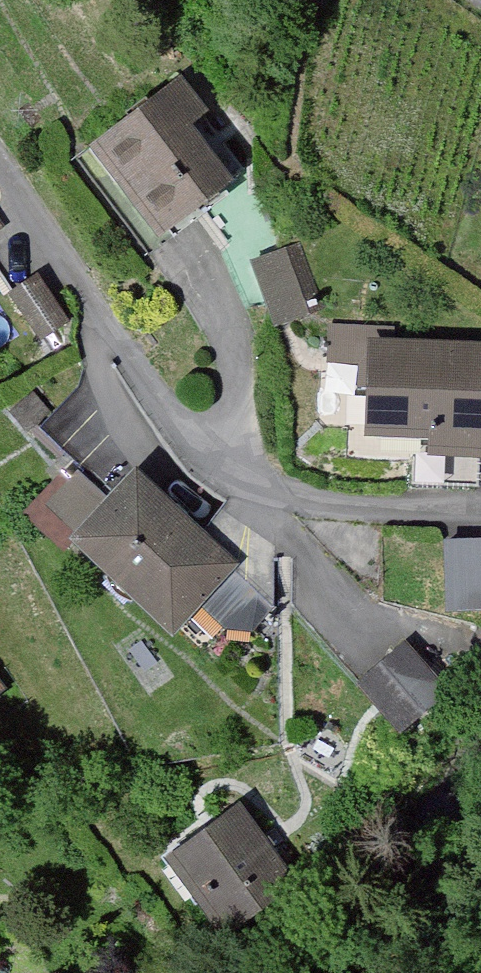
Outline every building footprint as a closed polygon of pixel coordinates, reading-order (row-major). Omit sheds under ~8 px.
[(186,97),(105,162),(169,243),(251,178),(186,97)] [(300,242),(249,262),(274,327),(325,307),(300,242)] [(63,323),(41,290),(13,308),(35,341),(63,323)] [(344,336),(343,369),(379,370),(375,449),(480,454),(480,453),(480,355),(387,352),(387,338),(344,336)] [(23,507),(39,528),(78,498),(62,477),(23,507)] [(238,579),(142,487),(79,554),(175,645),(238,579)] [(443,541),(446,616),(480,615),(480,540),(443,541)] [(405,649),(365,684),(404,728),(444,693),(405,649)] [(302,889),(241,806),(163,864),(224,946),(302,889)]
